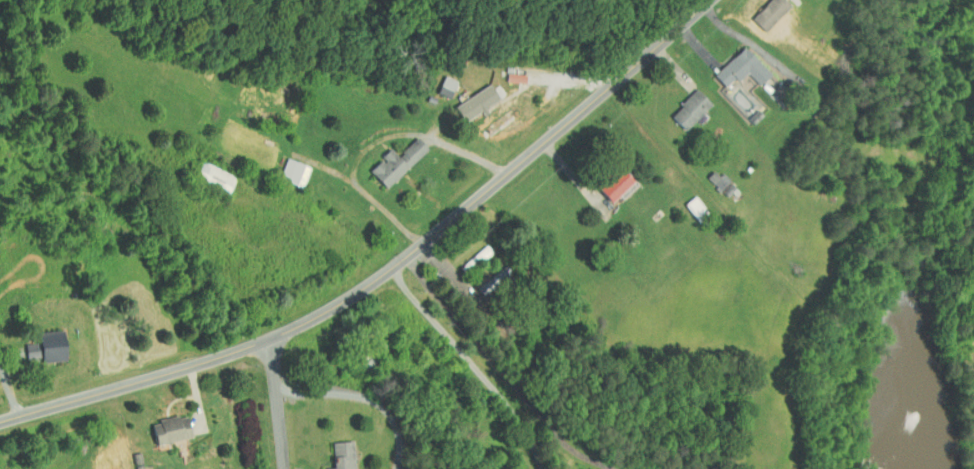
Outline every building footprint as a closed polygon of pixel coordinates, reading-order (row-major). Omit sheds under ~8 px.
[(703,69),(716,83),(735,66),(747,80),(759,69),(733,41),(703,69)] [(446,76),(434,70),(426,88),(439,93),(446,76)] [(444,102),(454,118),(489,95),(479,78),(444,102)] [(659,110),(674,125),(701,99),(686,83),(659,110)] [(359,166),(375,183),(416,143),(406,132),(386,151),(379,143),(370,151),(372,153),(359,166)] [(292,181),(299,161),(275,153),(269,174),(292,181)] [(226,170),(192,156),(185,173),(220,186),(226,170)] [(586,182),(599,197),(623,177),(610,161),(586,182)] [(684,213),(695,205),(685,190),(674,198),(684,213)] [(53,356),(52,326),(27,327),(28,338),(15,338),(15,355),(30,355),(30,357),(53,356)] [(144,440),(179,433),(174,410),(139,417),(144,440)] [(315,468),(344,468),(341,436),(321,438),(323,463),(315,463),(315,468)]
